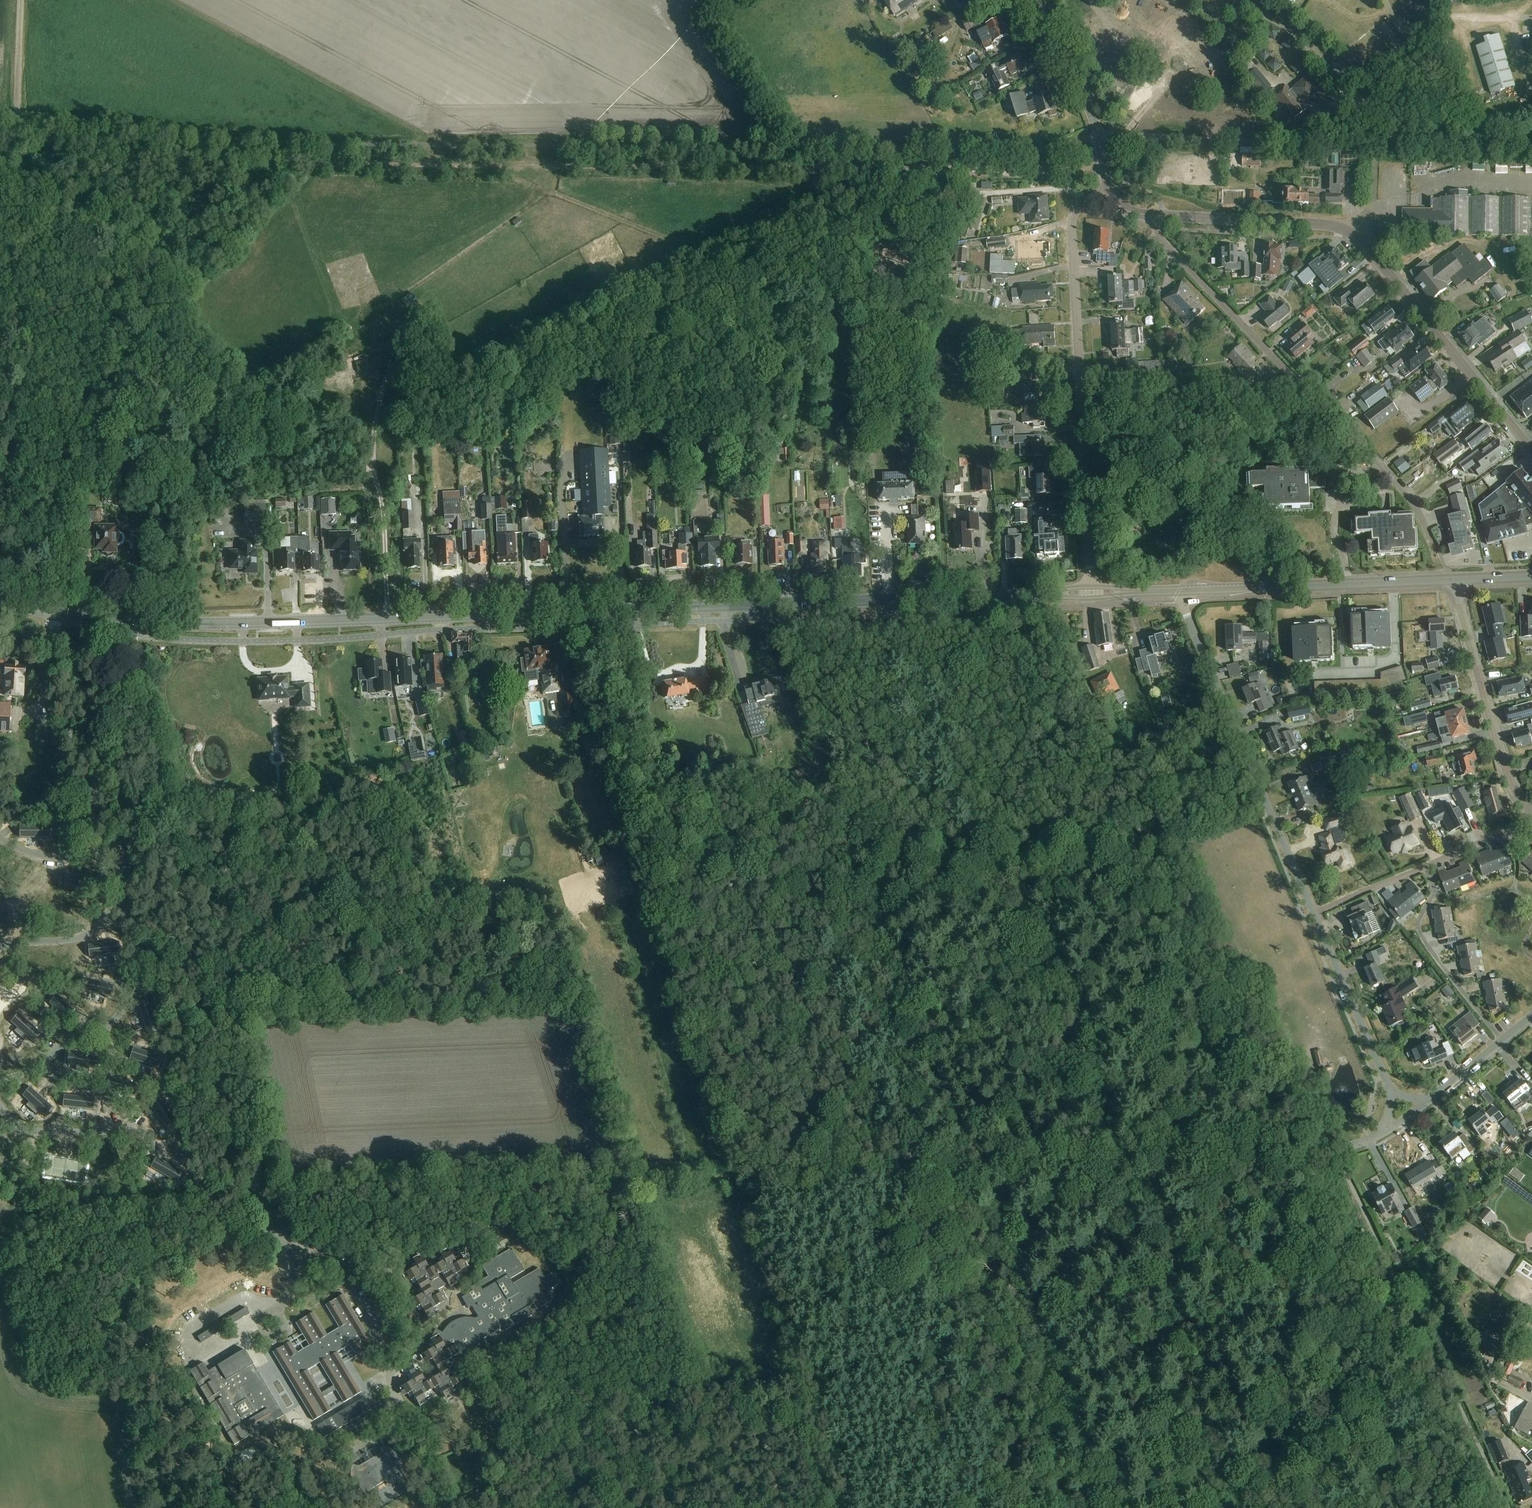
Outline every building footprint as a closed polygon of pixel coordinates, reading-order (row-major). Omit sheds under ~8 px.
[(896,16),(919,0),(885,0),(896,16)] [(1210,2),(1201,8),(1205,15),(1214,10),(1210,2)] [(979,36),(985,49),(992,46),(991,44),(1006,37),(998,20),(986,26),(984,22),(982,23),(978,14),(962,22),(967,31),(976,27),(977,30),(977,31),(979,36)] [(1221,30),(1224,25),(1215,19),(1211,24),(1221,30)] [(933,33),(937,39),(953,29),(950,23),(933,33)] [(1275,41),(1280,32),(1271,26),(1265,35),(1275,41)] [(1492,95),(1516,87),(1500,35),(1485,40),(1487,44),(1477,47),(1492,95)] [(1291,52),(1297,43),(1287,37),(1281,46),(1291,52)] [(911,44),(909,40),(904,39),(900,41),(899,45),(901,50),(906,50),(910,48),(911,44)] [(1264,62),(1273,55),(1266,47),(1258,54),(1264,62)] [(1177,51),(1169,59),(1174,63),(1182,55),(1177,51)] [(1236,66),(1261,96),(1272,87),(1256,68),(1254,71),(1248,64),(1255,58),(1251,54),(1245,59),(1244,58),(1236,66)] [(1023,67),(1018,55),(1004,62),(1005,63),(1000,65),(999,63),(987,69),(997,91),(1010,85),(1003,71),(1008,69),(1010,73),(1023,67)] [(969,64),(974,73),(984,67),(979,58),(969,64)] [(1274,73),(1283,66),(1275,58),(1267,65),(1274,73)] [(1298,75),(1306,68),(1299,60),(1290,67),(1298,75)] [(1123,68),(1119,80),(1126,82),(1130,70),(1123,68)] [(1307,77),(1291,90),(1287,86),(1273,97),(1281,106),(1283,104),(1295,119),(1306,109),(1299,101),(1301,100),(1305,105),(1320,92),(1307,77)] [(1026,103),(1023,92),(1010,96),(1017,118),(1036,112),(1037,116),(1049,112),(1050,117),(1057,115),(1056,110),(1051,92),(1032,98),(1033,101),(1026,103)] [(1243,154),(1242,167),(1261,168),(1261,155),(1243,154)] [(1343,196),(1341,196),(1341,190),(1337,191),(1337,185),(1343,185),(1342,170),(1325,170),(1326,191),(1331,191),(1331,196),(1327,196),(1327,204),(1343,204),(1343,196)] [(1284,191),(1284,205),(1309,205),(1309,204),(1319,205),(1320,195),(1309,195),(1309,191),(1284,191)] [(1467,197),(1467,191),(1450,191),(1450,197),(1440,197),(1440,210),(1417,210),(1417,206),(1410,206),(1410,210),(1403,210),(1403,235),(1531,236),(1531,198),(1467,197)] [(1250,193),(1250,208),(1261,208),(1261,193),(1250,193)] [(1041,219),(1049,219),(1047,195),(1034,196),(1034,198),(1019,199),(1020,214),(1031,214),(1031,223),(1041,223),(1041,219)] [(970,209),(961,236),(966,238),(969,228),(977,231),(983,213),(970,209)] [(1110,256),(1108,256),(1109,232),(1095,231),(1094,255),(1098,256),(1097,263),(1110,263),(1110,256)] [(1005,238),(986,241),(987,249),(1006,247),(1005,238)] [(1050,253),(1049,242),(1032,243),(1032,242),(1018,243),(1019,259),(1047,257),(1047,253),(1050,253)] [(1282,246),(1265,245),(1264,266),(1252,266),(1252,280),(1261,280),(1261,275),(1280,276),(1280,261),(1282,261),(1282,246)] [(1480,265),(1464,245),(1452,255),(1451,254),(1432,270),(1425,261),(1411,273),(1416,280),(1415,281),(1432,302),(1448,288),(1447,287),(1452,282),(1457,288),(1469,279),(1473,284),(1492,270),(1485,261),(1480,265)] [(1224,249),(1216,250),(1217,269),(1225,269),(1225,271),(1240,271),(1240,264),(1238,264),(1237,248),(1224,248),(1224,249)] [(1319,288),(1324,295),(1343,280),(1337,273),(1349,263),(1349,262),(1348,260),(1344,255),(1342,255),(1337,249),(1326,258),(1324,256),(1316,263),(1311,267),(1297,278),(1305,288),(1318,278),(1323,285),(1319,288)] [(1249,264),(1240,264),(1240,271),(1241,279),(1250,279),(1249,264)] [(1124,276),(1109,277),(1109,290),(1122,290),(1129,289),(1129,282),(1124,283),(1124,276)] [(1282,291),(1289,294),(1294,284),(1287,280),(1282,291)] [(1195,295),(1182,282),(1163,300),(1188,325),(1205,309),(1193,297),(1195,295)] [(1375,295),(1365,284),(1355,292),(1354,291),(1350,294),(1345,289),(1334,299),(1342,308),(1349,302),(1357,310),(1375,295)] [(1036,287),(1035,285),(1020,286),(1021,290),(1013,290),(1013,299),(1021,298),(1021,303),(1051,301),(1050,298),(1053,297),(1053,286),(1036,287)] [(1489,292),(1498,303),(1507,296),(1498,285),(1489,292)] [(1122,290),(1109,290),(1110,304),(1119,303),(1119,310),(1135,309),(1134,300),(1125,301),(1125,297),(1130,297),(1129,289),(1122,290)] [(1277,304),(1270,296),(1260,304),(1267,313),(1261,318),(1270,329),(1278,322),(1279,323),(1290,313),(1280,301),(1277,304)] [(1312,305),(1302,314),(1306,319),(1317,311),(1312,305)] [(1396,317),(1388,307),(1368,323),(1376,333),(1396,317)] [(1508,320),(1515,333),(1518,331),(1531,324),(1531,322),(1530,318),(1527,311),(1508,320)] [(1484,320),(1476,326),(1473,323),(1459,334),(1471,349),(1479,342),(1481,345),(1487,340),(1482,334),(1490,328),(1484,320)] [(1312,333),(1303,323),(1288,336),(1293,341),(1286,346),(1297,358),(1314,344),(1308,336),(1312,333)] [(1111,324),(1112,338),(1125,337),(1143,336),(1143,329),(1135,329),(1135,330),(1125,331),(1124,324),(1111,324)] [(1380,341),(1377,343),(1383,351),(1385,350),(1386,351),(1392,347),(1397,353),(1404,348),(1402,346),(1414,337),(1404,324),(1392,333),(1391,332),(1384,338),(1380,341)] [(1024,338),(1055,336),(1055,325),(1023,327),(1024,338)] [(1501,350),(1487,360),(1496,372),(1504,366),(1505,367),(1517,359),(1516,358),(1512,351),(1525,342),(1518,332),(1515,334),(1498,345),(1501,350)] [(1056,346),(1055,336),(1024,338),(1024,344),(1044,343),(1044,347),(1056,346)] [(1125,337),(1112,338),(1113,351),(1117,351),(1118,358),(1130,357),(1129,350),(1126,350),(1126,343),(1136,343),(1136,344),(1144,343),(1143,336),(1125,337)] [(1350,350),(1348,351),(1353,357),(1354,356),(1355,357),(1370,345),(1363,337),(1349,348),(1350,350)] [(1255,358),(1242,344),(1228,358),(1230,360),(1231,359),(1233,361),(1233,363),(1239,370),(1253,386),(1265,374),(1252,361),(1255,358)] [(1398,357),(1389,364),(1384,368),(1390,375),(1392,375),(1394,375),(1396,375),(1400,372),(1405,379),(1432,359),(1421,345),(1401,361),(1398,357)] [(1356,357),(1365,368),(1375,360),(1366,349),(1356,357)] [(1526,370),(1531,366),(1531,356),(1531,355),(1521,361),(1526,370)] [(361,360),(355,362),(357,371),(364,369),(361,360)] [(1450,383),(1436,364),(1426,372),(1429,376),(1424,379),(1423,378),(1410,389),(1422,403),(1434,393),(1434,392),(1438,389),(1440,391),(1450,383)] [(1395,377),(1391,381),(1396,388),(1401,384),(1398,380),(1398,381),(1395,377)] [(1396,388),(1391,381),(1390,380),(1381,386),(1379,384),(1361,397),(1363,400),(1357,404),(1364,413),(1397,389),(1396,388)] [(1510,398),(1527,419),(1531,415),(1531,381),(1510,398)] [(1025,402),(1025,407),(1040,406),(1039,395),(1037,395),(1036,383),(1024,383),(1025,402)] [(1221,391),(1220,397),(1237,399),(1238,384),(1229,383),(1228,392),(1221,391)] [(613,387),(605,387),(605,389),(598,389),(599,398),(613,397),(613,387)] [(1330,395),(1326,399),(1331,405),(1336,401),(1330,395)] [(1364,417),(1374,431),(1399,412),(1389,399),(1364,417)] [(1452,415),(1442,424),(1447,430),(1445,431),(1449,436),(1451,435),(1454,439),(1462,433),(1461,432),(1472,422),(1471,421),(1477,416),(1467,403),(1452,415)] [(1045,406),(1040,406),(1025,407),(1026,415),(1023,415),(1023,424),(1034,423),(1034,428),(1041,427),(1041,423),(1046,422),(1045,406)] [(630,408),(621,409),(623,422),(632,421),(630,408)] [(458,428),(466,428),(465,416),(458,417),(458,428)] [(1436,421),(1428,428),(1433,435),(1442,428),(1441,427),(1440,425),(1436,421)] [(1493,435),(1485,425),(1465,441),(1470,448),(1478,441),(1481,445),(1493,435)] [(458,439),(458,435),(458,426),(441,426),(441,436),(441,439),(458,439)] [(1014,426),(992,427),(992,437),(1014,437),(1014,426)] [(413,429),(402,428),(400,428),(400,436),(413,436),(413,429)] [(1041,442),(1041,436),(1014,437),(1015,445),(1026,444),(1027,458),(1046,457),(1045,442),(1041,442)] [(1007,437),(999,438),(1000,445),(1008,445),(1007,437)] [(1454,441),(1433,456),(1440,465),(1461,450),(1454,441)] [(1507,453),(1498,441),(1486,450),(1484,447),(1460,465),(1465,473),(1470,469),(1473,475),(1477,472),(1480,477),(1502,460),(1500,458),(1507,453)] [(580,476),(581,476),(582,484),(583,517),(578,518),(579,538),(603,536),(602,508),(610,508),(608,474),(609,474),(608,450),(579,451),(580,476)] [(1394,464),(1402,475),(1410,468),(1402,458),(1394,464)] [(1045,476),(1045,467),(1029,468),(1030,479),(1037,478),(1038,495),(1051,494),(1050,476),(1045,476)] [(661,478),(671,478),(670,468),(660,469),(661,478)] [(1309,479),(1309,468),(1287,469),(1267,470),(1267,473),(1251,474),(1252,489),(1265,488),(1265,497),(1263,497),(1263,508),(1271,508),(1271,511),(1296,510),(1296,507),(1310,506),(1310,489),(1326,488),(1325,479),(1309,479)] [(495,471),(490,474),(494,479),(499,476),(495,471)] [(988,471),(975,472),(976,493),(992,492),(990,471),(988,471)] [(1484,532),(1485,536),(1487,545),(1495,544),(1528,534),(1526,527),(1531,526),(1531,481),(1522,471),(1479,507),(1483,522),(1481,522),(1484,532)] [(912,483),(911,473),(882,474),(883,485),(878,485),(879,502),(914,500),(914,483),(912,483)] [(681,485),(689,484),(689,474),(680,474),(681,485)] [(695,479),(695,488),(703,488),(703,479),(695,479)] [(1459,480),(1446,486),(1450,495),(1463,490),(1459,480)] [(946,481),(947,494),(954,493),(954,481),(946,481)] [(1472,486),(1466,487),(1467,489),(1469,497),(1469,499),(1470,499),(1471,504),(1476,503),(1474,496),(1473,488),(1472,486)] [(1021,490),(1021,502),(1029,501),(1029,494),(1025,494),(1025,490),(1021,490)] [(1468,510),(1464,494),(1451,498),(1455,515),(1444,519),(1451,547),(1453,546),(1457,554),(1474,549),(1470,533),(1471,533),(1465,511),(1468,510)] [(286,497),(275,498),(276,506),(286,505),(286,497)] [(335,497),(321,498),(322,514),(335,514),(335,497)] [(495,497),(495,511),(506,510),(506,497),(495,497)] [(768,497),(760,497),(761,520),(769,519),(768,497)] [(482,505),(481,505),(482,521),(492,520),(491,498),(482,498),(482,505)] [(460,499),(443,500),(444,524),(453,523),(453,532),(462,531),(460,499)] [(410,500),(402,500),(403,528),(415,528),(414,500),(410,500)] [(820,501),(820,511),(830,510),(829,500),(820,501)] [(531,503),(522,504),(523,520),(531,520),(531,503)] [(244,505),(245,525),(269,524),(269,505),(244,505)] [(918,517),(918,505),(911,506),(912,518),(907,518),(908,526),(909,545),(926,544),(925,517),(918,517)] [(85,521),(85,532),(85,535),(96,535),(96,550),(104,550),(104,553),(106,553),(106,554),(106,555),(106,556),(107,556),(108,557),(109,557),(110,557),(111,557),(112,557),(113,557),(113,556),(114,556),(114,555),(114,554),(114,553),(116,553),(116,547),(119,547),(123,544),(123,539),(123,534),(119,530),(116,530),(116,526),(101,525),(102,508),(85,508),(85,521)] [(1015,510),(1016,524),(1027,524),(1026,510),(1015,510)] [(646,515),(647,532),(656,532),(655,514),(646,515)] [(1411,514),(1410,514),(1369,516),(1369,519),(1354,520),(1355,535),(1370,534),(1370,542),(1368,543),(1368,554),(1379,554),(1379,557),(1404,555),(1404,552),(1418,551),(1417,530),(1414,531),(1414,517),(1414,516),(1413,516),(1413,515),(1412,514),(1411,514)] [(979,531),(979,515),(962,515),(963,524),(954,525),(955,540),(955,550),(972,549),(972,539),(971,531),(979,531)] [(507,533),(507,532),(506,516),(496,517),(498,555),(497,555),(497,565),(517,564),(517,554),(515,554),(514,532),(507,533)] [(834,518),(834,530),(845,530),(844,518),(834,518)] [(1048,520),(1035,521),(1035,543),(1036,543),(1037,556),(1045,555),(1045,556),(1047,556),(1049,558),(1056,557),(1057,555),(1059,555),(1059,553),(1064,553),(1064,539),(1058,539),(1057,533),(1049,533),(1048,520)] [(678,545),(678,553),(670,554),(670,551),(662,552),(662,561),(665,561),(666,570),(686,569),(686,553),(686,545),(692,545),(691,528),(685,528),(685,534),(679,534),(679,545),(678,545)] [(1022,560),(1021,537),(1017,537),(1017,530),(1008,530),(1008,537),(1006,537),(1007,560),(1022,560)] [(637,550),(638,568),(639,568),(640,569),(644,569),(645,568),(649,567),(649,556),(650,556),(650,550),(657,550),(656,539),(657,538),(657,532),(643,533),(643,541),(644,541),(644,543),(638,543),(638,550),(637,550)] [(351,544),(351,533),(331,534),(331,551),(340,550),(341,556),(341,572),(344,572),(345,573),(349,573),(350,572),(356,572),(356,571),(359,571),(359,544),(351,544)] [(484,534),(476,534),(463,535),(464,555),(469,555),(469,560),(475,560),(475,566),(486,565),(486,558),(488,558),(488,551),(485,551),(484,534)] [(538,544),(538,536),(530,536),(530,546),(531,545),(531,551),(533,551),(534,563),(541,563),(541,564),(545,564),(545,562),(547,562),(546,552),(548,549),(546,547),(546,544),(538,544)] [(310,553),(310,537),(299,537),(299,554),(303,554),(304,572),(318,572),(318,556),(310,556),(310,553)] [(436,538),(437,544),(437,551),(439,551),(440,568),(441,567),(441,568),(448,568),(448,567),(453,567),(453,555),(455,555),(454,548),(452,548),(452,537),(436,538)] [(719,552),(718,537),(698,538),(698,553),(701,553),(701,567),(703,567),(704,568),(707,568),(708,567),(715,566),(715,552),(719,552)] [(299,550),(299,538),(291,538),(291,548),(287,548),(287,554),(280,555),(281,570),(279,570),(279,571),(282,571),(282,573),(288,573),(288,571),(294,571),(294,563),(295,563),(295,562),(294,562),(294,559),(295,559),(295,550),(299,550)] [(421,551),(421,539),(403,540),(404,552),(408,551),(409,569),(417,569),(420,569),(420,559),(421,559),(421,555),(419,555),(419,553),(418,553),(418,551),(421,551)] [(836,550),(843,549),(844,578),(862,577),(861,565),(866,565),(866,557),(851,557),(851,539),(835,540),(836,550)] [(797,541),(798,556),(806,555),(806,541),(797,541)] [(257,573),(257,552),(254,552),(254,542),(242,542),(242,552),(231,552),(231,569),(245,569),(245,573),(257,573)] [(750,547),(750,542),(742,543),(742,547),(736,547),(737,565),(738,565),(739,567),(741,568),(743,566),(745,565),(752,564),(752,552),(753,552),(753,547),(750,547)] [(783,542),(775,542),(769,542),(769,552),(769,566),(770,566),(770,567),(776,567),(776,566),(785,565),(784,550),(783,550),(783,542)] [(815,573),(815,574),(816,575),(818,574),(819,573),(826,573),(825,561),(828,561),(827,555),(831,554),(830,543),(814,543),(815,555),(812,555),(812,564),(807,565),(807,572),(812,572),(812,574),(815,573)] [(1530,603),(1531,617),(1521,618),(1522,638),(1531,637),(1531,603),(1530,603)] [(1500,604),(1482,609),(1487,628),(1488,628),(1489,634),(1503,631),(1502,624),(1505,624),(1500,604)] [(1381,616),(1381,612),(1358,613),(1358,617),(1352,617),(1354,650),(1388,649),(1386,616),(1381,616)] [(1098,647),(1113,644),(1109,614),(1095,616),(1097,624),(1095,625),(1098,647)] [(1444,619),(1429,621),(1430,632),(1431,632),(1432,644),(1432,650),(1443,649),(1443,643),(1442,631),(1445,631),(1444,619)] [(1325,628),(1325,624),(1302,625),(1302,629),(1296,630),(1298,663),(1332,661),(1331,628),(1325,628)] [(1255,634),(1244,634),(1244,633),(1242,634),(1242,633),(1241,627),(1226,627),(1227,633),(1227,645),(1226,646),(1226,650),(1227,651),(1227,652),(1242,651),(1242,644),(1256,643),(1256,642),(1256,635),(1255,634)] [(1503,631),(1489,634),(1491,641),(1485,643),(1490,662),(1507,658),(1502,639),(1505,638),(1503,631)] [(464,636),(464,634),(452,635),(452,644),(457,643),(457,661),(469,661),(469,653),(472,653),(472,636),(464,636)] [(1172,634),(1171,634),(1170,634),(1164,635),(1163,635),(1162,635),(1160,634),(1158,634),(1157,636),(1156,637),(1156,638),(1150,640),(1152,648),(1150,649),(1150,651),(1141,653),(1145,672),(1151,670),(1152,674),(1159,672),(1155,656),(1169,652),(1167,644),(1168,644),(1167,643),(1172,642),(1172,640),(1174,640),(1172,634)] [(1092,645),(1082,648),(1090,672),(1100,668),(1092,645)] [(1259,649),(1260,662),(1268,662),(1268,660),(1267,654),(1267,648),(1259,649)] [(542,678),(544,693),(560,691),(556,667),(551,668),(548,649),(525,652),(526,659),(520,659),(522,673),(524,673),(525,683),(539,682),(538,678),(542,678)] [(425,657),(425,661),(425,660),(424,660),(423,660),(422,660),(422,661),(421,662),(421,670),(426,669),(427,685),(428,693),(438,692),(438,689),(444,689),(443,686),(444,686),(443,675),(443,673),(444,670),(442,669),(442,657),(434,657),(434,656),(432,657),(425,657)] [(1426,660),(1428,671),(1440,668),(1438,657),(1426,660)] [(397,660),(396,660),(397,677),(398,688),(412,687),(412,683),(410,660),(403,660),(403,659),(397,659),(397,660)] [(367,671),(360,672),(360,679),(368,679),(368,681),(368,693),(376,693),(388,692),(387,679),(382,679),(381,661),(374,662),(374,660),(367,660),(368,662),(367,662),(367,671)] [(1227,664),(1230,676),(1242,673),(1238,661),(1227,664)] [(18,664),(14,664),(14,666),(6,666),(6,665),(5,665),(4,677),(6,677),(5,695),(23,697),(24,679),(26,679),(26,666),(25,666),(25,667),(18,667),(18,664)] [(1412,664),(1412,672),(1423,672),(1423,664),(1412,664)] [(1394,669),(1398,683),(1406,680),(1402,667),(1394,669)] [(1394,669),(1386,672),(1390,685),(1398,683),(1394,669)] [(1381,673),(1381,680),(1382,688),(1390,685),(1386,672),(1381,673)] [(1100,698),(1118,689),(1110,674),(1092,683),(1100,698)] [(1440,674),(1425,678),(1427,687),(1431,686),(1435,698),(1444,696),(1444,694),(1458,690),(1455,677),(1442,681),(1440,674)] [(277,679),(277,676),(269,677),(270,680),(259,681),(260,691),(259,691),(260,700),(296,698),(297,708),(311,707),(309,685),(295,686),(296,689),(288,690),(287,679),(277,679)] [(708,690),(706,678),(687,681),(687,680),(663,684),(665,698),(682,696),(682,697),(688,696),(688,695),(689,694),(688,688),(697,687),(698,692),(708,690)] [(1523,684),(1522,678),(1498,683),(1501,697),(1525,693),(1525,691),(1531,690),(1531,691),(1531,684),(1531,685),(1531,682),(1523,684)] [(778,680),(746,688),(755,722),(748,724),(753,739),(770,735),(763,707),(777,704),(775,696),(782,695),(778,680)] [(1382,694),(1382,688),(1381,680),(1373,681),(1373,695),(1382,694)] [(1348,681),(1340,682),(1340,696),(1348,695),(1348,681)] [(1348,695),(1357,695),(1356,681),(1348,681),(1348,695)] [(1365,681),(1356,681),(1357,695),(1365,695),(1365,681)] [(1373,681),(1365,681),(1365,695),(1373,695),(1373,681)] [(1323,696),(1323,682),(1315,683),(1315,696),(1323,696)] [(1331,682),(1323,682),(1323,696),(1332,696),(1331,682)] [(1340,682),(1331,682),(1332,696),(1340,696),(1340,682)] [(1255,685),(1244,690),(1250,705),(1257,702),(1259,706),(1262,713),(1274,708),(1271,701),(1269,696),(1267,697),(1263,688),(1261,683),(1255,685)] [(571,688),(561,689),(564,718),(575,717),(571,688)] [(1122,691),(1114,695),(1119,705),(1123,703),(1127,701),(1122,691)] [(1160,694),(1164,708),(1172,706),(1168,692),(1160,694)] [(425,693),(416,694),(421,715),(429,712),(425,693)] [(468,696),(461,697),(464,715),(471,714),(468,696)] [(478,701),(480,708),(487,706),(485,699),(478,701)] [(1411,705),(1412,712),(1426,709),(1424,702),(1411,705)] [(9,733),(11,703),(0,703),(0,732),(9,733)] [(1531,704),(1520,707),(1506,711),(1509,725),(1524,721),(1523,718),(1531,716),(1531,706),(1531,704)] [(1309,705),(1287,710),(1289,720),(1293,719),(1294,723),(1306,720),(1305,717),(1311,715),(1309,705)] [(1439,729),(1467,722),(1464,710),(1448,714),(1447,711),(1435,714),(1439,729)] [(1411,717),(1413,727),(1428,723),(1425,713),(1411,717)] [(1467,722),(1439,729),(1443,745),(1455,742),(1454,739),(1470,735),(1467,722)] [(1529,726),(1530,730),(1513,735),(1516,748),(1531,743),(1531,725),(1529,726)] [(1283,735),(1280,726),(1265,733),(1267,740),(1268,739),(1274,752),(1281,750),(1283,756),(1299,749),(1291,731),(1283,735)] [(465,732),(457,734),(461,748),(469,746),(465,732)] [(505,740),(504,743),(505,746),(508,748),(511,748),(513,745),(513,741),(511,739),(508,739),(505,740)] [(1426,746),(1427,753),(1442,749),(1440,742),(1426,746)] [(1349,750),(1340,754),(1342,760),(1352,757),(1349,750)] [(1477,761),(1475,752),(1456,756),(1458,762),(1453,763),(1455,771),(1460,770),(1461,776),(1474,773),(1471,762),(1477,761)] [(1444,755),(1426,759),(1428,767),(1445,764),(1444,755)] [(1306,777),(1289,784),(1294,798),(1309,792),(1306,783),(1308,782),(1306,777)] [(1344,779),(1338,782),(1341,789),(1347,787),(1344,779)] [(1315,784),(1316,789),(1326,785),(1324,781),(1315,784)] [(1326,785),(1316,789),(1318,794),(1328,790),(1326,785)] [(1436,788),(1428,789),(1429,798),(1437,796),(1436,788)] [(1465,788),(1453,794),(1459,804),(1470,798),(1465,788)] [(105,789),(94,792),(98,808),(109,805),(105,789)] [(1309,792),(1294,798),(1300,812),(1318,804),(1316,799),(1317,799),(1314,790),(1309,792)] [(1499,803),(1495,790),(1484,793),(1491,817),(1505,813),(1502,802),(1499,803)] [(1414,796),(1422,812),(1429,808),(1421,793),(1414,796)] [(1411,794),(1399,799),(1410,823),(1422,818),(1411,794)] [(1432,814),(1436,824),(1443,820),(1450,833),(1463,827),(1451,804),(1432,814)] [(1327,866),(1338,862),(1341,869),(1351,866),(1346,852),(1340,854),(1336,846),(1342,844),(1343,844),(1343,843),(1344,843),(1345,842),(1345,841),(1345,840),(1345,839),(1345,838),(1343,831),(1341,832),(1340,827),(1344,826),(1341,817),(1325,822),(1327,830),(1329,830),(1330,833),(1320,836),(1323,848),(1320,849),(1324,858),(1322,859),(1322,861),(1323,863),(1325,864),(1326,864),(1327,866)] [(58,819),(30,820),(30,831),(58,830),(58,819)] [(1393,834),(1385,838),(1393,856),(1401,853),(1402,855),(1413,851),(1412,848),(1420,845),(1411,826),(1408,828),(1405,823),(1391,829),(1393,834)] [(1493,853),(1491,854),(1498,871),(1512,866),(1504,845),(1497,848),(1498,851),(1493,853)] [(21,848),(20,860),(48,861),(49,850),(21,848)] [(1491,854),(1490,850),(1476,856),(1484,877),(1498,871),(1491,854)] [(1531,871),(1531,852),(1523,863),(1531,871)] [(1461,868),(1454,870),(1460,888),(1475,882),(1467,861),(1460,864),(1461,868)] [(1460,888),(1454,870),(1447,873),(1446,870),(1439,872),(1446,893),(1460,888)] [(1408,890),(1402,895),(1413,909),(1426,900),(1412,882),(1406,887),(1408,890)] [(0,887),(0,898),(12,898),(12,886),(0,887)] [(1402,919),(1413,909),(1402,895),(1400,892),(1394,897),(1388,901),(1393,908),(1389,911),(1396,920),(1401,917),(1402,919)] [(1369,936),(1368,935),(1373,933),(1365,915),(1371,913),(1367,902),(1349,909),(1352,916),(1353,916),(1348,918),(1355,934),(1353,935),(1356,941),(1358,940),(1358,941),(1369,936)] [(1435,916),(1437,926),(1451,923),(1453,923),(1451,923),(1450,916),(1452,916),(1451,908),(1432,911),(1433,916),(1435,916)] [(1451,923),(1437,926),(1435,926),(1436,930),(1438,930),(1440,941),(1453,938),(1454,943),(1459,942),(1458,937),(1454,938),(1453,931),(1455,930),(1453,923),(1451,923)] [(95,931),(93,942),(121,947),(123,936),(95,931)] [(1461,952),(1462,962),(1477,959),(1476,952),(1478,952),(1476,944),(1473,945),(1472,941),(1465,942),(1466,946),(1458,948),(1459,952),(1461,952)] [(65,943),(59,952),(82,968),(88,958),(65,943)] [(1385,949),(1377,952),(1368,956),(1372,967),(1366,970),(1373,987),(1384,982),(1377,965),(1381,963),(1379,957),(1387,953),(1385,949)] [(1477,959),(1462,962),(1463,962),(1461,962),(1462,966),(1463,966),(1465,977),(1480,974),(1478,966),(1480,966),(1479,959),(1477,959)] [(5,974),(9,973),(12,971),(13,968),(13,964),(11,961),(8,960),(4,960),(1,962),(0,965),(0,969),(2,972),(5,974)] [(1405,1003),(1403,998),(1419,988),(1412,978),(1397,987),(1386,994),(1391,1004),(1382,1008),(1385,1014),(1391,1027),(1398,1023),(1398,1024),(1399,1024),(1399,1025),(1400,1025),(1401,1025),(1401,1024),(1402,1024),(1402,1023),(1402,1022),(1402,1021),(1401,1019),(1398,1013),(1403,1011),(1401,1005),(1405,1003)] [(1486,987),(1488,997),(1502,995),(1502,994),(1501,987),(1503,987),(1502,980),(1484,983),(1484,988),(1486,987)] [(1447,986),(1442,991),(1449,999),(1454,995),(1447,986)] [(80,987),(79,998),(107,1001),(108,990),(80,987)] [(1502,995),(1488,997),(1488,998),(1486,998),(1487,1002),(1489,1002),(1491,1012),(1505,1009),(1504,1002),(1506,1002),(1504,994),(1502,995),(1502,994),(1502,995)] [(36,1005),(31,1015),(55,1028),(61,1018),(36,1005)] [(121,1005),(119,1016),(147,1020),(149,1009),(121,1005)] [(1450,1029),(1464,1047),(1478,1035),(1473,1030),(1480,1024),(1471,1012),(1450,1029)] [(75,1018),(74,1029),(102,1032),(103,1021),(75,1018)] [(1428,1026),(1432,1035),(1439,1032),(1435,1023),(1428,1026)] [(1415,1064),(1422,1061),(1423,1064),(1430,1061),(1432,1065),(1449,1058),(1445,1048),(1433,1053),(1432,1049),(1436,1047),(1432,1036),(1427,1038),(1429,1043),(1410,1051),(1415,1064)] [(1314,1051),(1318,1067),(1319,1068),(1326,1066),(1321,1050),(1321,1049),(1314,1051)] [(118,1053),(112,1062),(134,1079),(141,1070),(118,1053)] [(64,1056),(61,1067),(88,1074),(91,1064),(64,1056)] [(169,1056),(165,1066),(192,1076),(195,1065),(169,1056)] [(1512,1104),(1517,1111),(1525,1106),(1529,1101),(1531,1104),(1531,1084),(1531,1083),(1526,1086),(1520,1079),(1513,1084),(1515,1086),(1504,1095),(1512,1104)] [(1504,1118),(1495,1107),(1486,1114),(1483,1111),(1470,1122),(1482,1137),(1488,1131),(1484,1125),(1490,1120),(1494,1125),(1504,1118)] [(1517,1132),(1512,1136),(1517,1142),(1522,1138),(1517,1132)] [(1459,1138),(1455,1133),(1441,1144),(1452,1159),(1466,1148),(1470,1154),(1476,1149),(1464,1134),(1459,1138)] [(1432,1165),(1430,1161),(1406,1175),(1414,1189),(1438,1175),(1439,1177),(1446,1173),(1439,1162),(1432,1165)] [(1486,1170),(1491,1178),(1497,1174),(1491,1166),(1486,1170)] [(1509,1175),(1520,1183),(1525,1176),(1514,1168),(1509,1175)] [(1405,1210),(1391,1184),(1385,1187),(1384,1186),(1383,1186),(1378,1189),(1377,1190),(1378,1191),(1372,1194),(1383,1214),(1392,1209),(1395,1215),(1405,1210)] [(1414,1208),(1405,1213),(1414,1229),(1423,1224),(1414,1208)] [(1494,1215),(1488,1209),(1479,1219),(1485,1224),(1494,1215)] [(512,1243),(511,1237),(504,1237),(504,1231),(496,1231),(497,1244),(512,1243)] [(413,1267),(405,1272),(406,1274),(411,1282),(412,1284),(416,1281),(423,1292),(413,1298),(414,1300),(418,1308),(419,1310),(423,1308),(427,1315),(439,1308),(437,1305),(444,1301),(440,1294),(440,1292),(438,1293),(437,1291),(456,1279),(456,1278),(453,1274),(464,1267),(460,1260),(463,1258),(455,1244),(448,1249),(449,1251),(438,1259),(440,1262),(430,1268),(423,1257),(415,1262),(411,1264),(413,1267)] [(472,1290),(462,1296),(468,1307),(472,1305),(478,1316),(475,1317),(473,1317),(471,1316),(468,1316),(466,1316),(463,1317),(461,1317),(459,1318),(457,1319),(454,1320),(452,1321),(450,1322),(449,1324),(447,1325),(445,1327),(444,1329),(443,1331),(435,1328),(430,1339),(433,1343),(429,1345),(431,1349),(424,1354),(429,1361),(433,1359),(441,1374),(426,1382),(420,1371),(412,1375),(414,1378),(403,1385),(410,1396),(413,1395),(417,1402),(428,1395),(426,1392),(437,1385),(444,1396),(457,1389),(455,1386),(461,1381),(454,1370),(450,1372),(443,1361),(455,1354),(457,1354),(460,1354),(462,1354),(465,1353),(467,1352),(469,1351),(472,1350),(474,1348),(476,1347),(477,1345),(479,1343),(480,1341),(482,1339),(503,1326),(505,1329),(516,1323),(531,1314),(527,1307),(533,1303),(537,1308),(552,1299),(547,1290),(558,1283),(551,1272),(544,1276),(539,1267),(513,1283),(510,1278),(524,1269),(511,1247),(482,1265),(488,1275),(470,1286),(472,1290)] [(1393,1254),(1391,1255),(1395,1265),(1398,1263),(1404,1261),(1401,1254),(1397,1256),(1396,1252),(1393,1254)] [(313,1311),(295,1322),(308,1345),(297,1352),(290,1341),(272,1352),(304,1405),(313,1420),(331,1410),(324,1397),(335,1390),(343,1402),(361,1392),(337,1352),(349,1345),(356,1356),(375,1344),(343,1293),(324,1305),(338,1327),(326,1334),(313,1311)] [(1499,1293),(1494,1301),(1499,1304),(1504,1296),(1499,1293)] [(200,1342),(248,1313),(245,1307),(196,1337),(200,1342)] [(1472,1334),(1473,1340),(1477,1339),(1481,1354),(1492,1351),(1489,1337),(1488,1337),(1486,1331),(1472,1334)] [(292,1340),(298,1350),(308,1344),(305,1340),(299,1343),(296,1338),(292,1340)] [(233,1445),(283,1415),(243,1349),(207,1371),(202,1362),(189,1371),(233,1445)] [(1506,1366),(1500,1378),(1520,1388),(1524,1381),(1510,1374),(1513,1369),(1506,1366)] [(1511,1393),(1506,1403),(1521,1410),(1513,1426),(1529,1434),(1530,1432),(1531,1432),(1531,1406),(1515,1397),(1516,1396),(1511,1393)] [(323,1438),(371,1409),(364,1397),(316,1426),(323,1438)] [(1500,1442),(1491,1446),(1499,1465),(1509,1461),(1500,1442)] [(401,1471),(402,1467),(402,1466),(401,1462),(401,1461),(399,1457),(396,1453),(395,1453),(392,1450),(391,1450),(387,1448),(386,1448),(382,1447),(381,1447),(382,1448),(380,1453),(359,1466),(354,1465),(353,1465),(351,1469),(351,1470),(350,1475),(351,1480),(353,1484),(353,1485),(356,1488),(357,1489),(360,1492),(361,1492),(365,1493),(366,1494),(370,1494),(371,1494),(371,1493),(372,1488),(394,1475),(399,1477),(400,1476),(401,1472),(401,1471)] [(319,1465),(324,1473),(330,1470),(331,1471),(336,1468),(326,1449),(321,1453),(326,1462),(319,1465)] [(1524,1463),(1505,1471),(1519,1503),(1522,1502),(1531,1498),(1531,1493),(1527,1482),(1531,1480),(1524,1463)]
